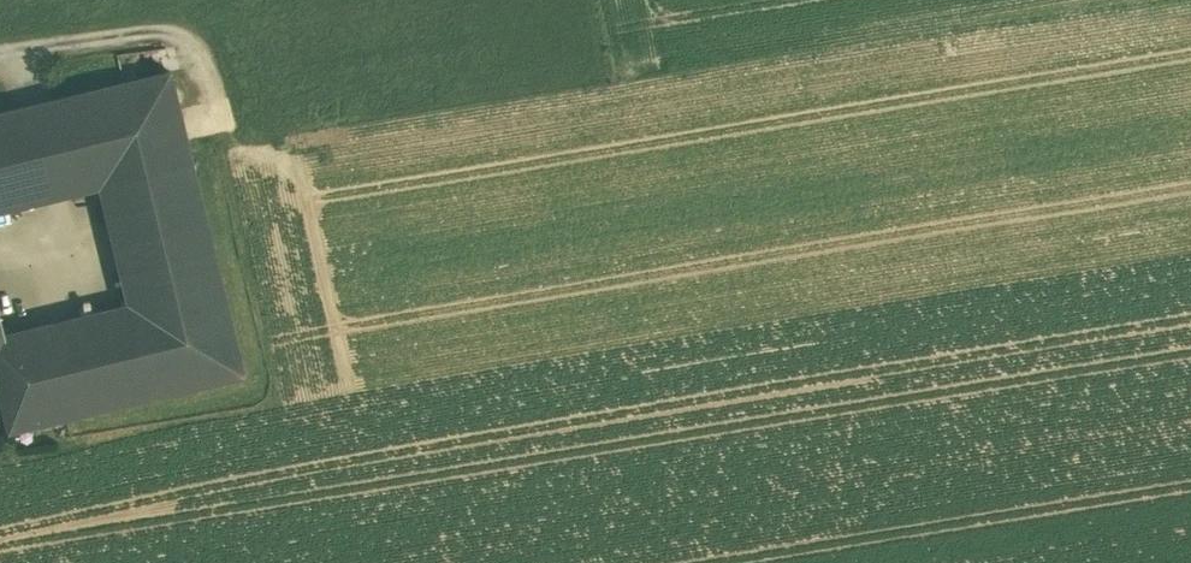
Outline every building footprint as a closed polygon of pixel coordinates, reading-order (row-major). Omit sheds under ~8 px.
[(0,113),(0,212),(99,188),(128,305),(16,332),(39,425),(244,375),(170,72),(0,113)] [(2,336),(2,337),(0,338),(0,400),(8,433),(39,425),(16,332),(2,336)]
